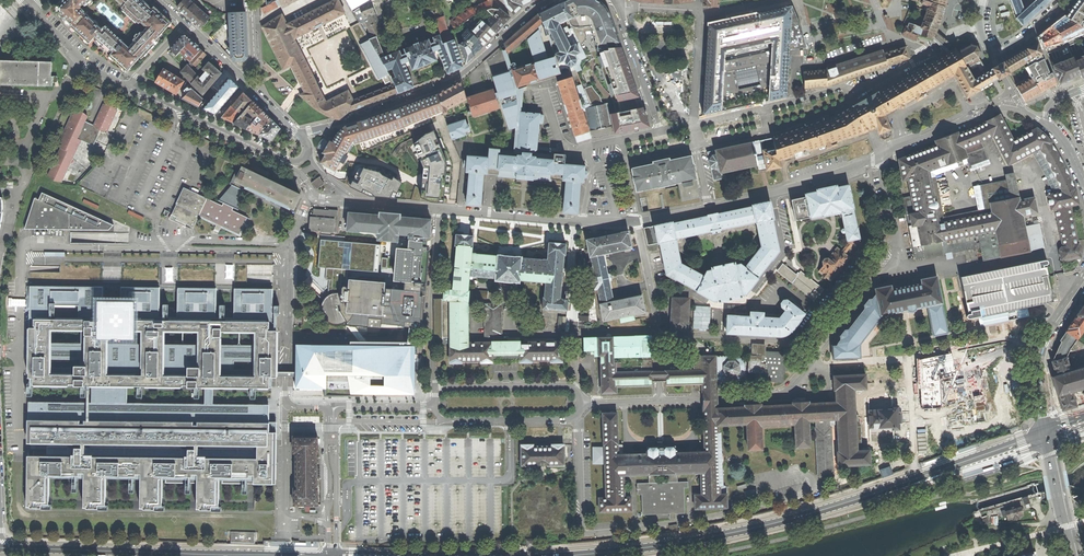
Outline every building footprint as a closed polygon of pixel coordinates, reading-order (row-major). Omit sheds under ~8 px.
[(111,56),(112,57),(114,59),(113,60),(127,72),(140,58),(141,59),(151,49),(160,39),(159,37),(165,30),(172,23),(162,14),(154,7),(152,9),(143,2),(141,0),(125,0),(127,2),(125,4),(142,20),(145,17),(153,24),(149,28),(150,29),(131,49),(130,48),(126,52),(102,29),(98,34),(73,8),(81,0),(65,0),(60,5),(56,5),(54,7),(53,11),(56,14),(60,14),(63,17),(62,18),(65,21),(66,20),(71,25),(70,26),(72,27),(71,28),(74,31),(75,31),(82,37),(89,43),(93,39),(110,55),(109,56),(110,57),(111,56)] [(201,28),(203,25),(204,26),(208,21),(207,20),(210,17),(200,8),(199,8),(197,6),(191,0),(183,0),(177,7),(187,16),(188,16),(189,17),(191,18),(190,19),(201,28)] [(263,28),(283,69),(291,65),(292,67),(297,77),(301,85),(305,92),(300,95),(313,107),(330,117),(336,119),(339,119),(349,112),(361,107),(363,106),(379,100),(394,94),(398,93),(395,84),(392,79),(391,76),(386,78),(390,86),(353,101),(348,90),(326,102),(316,82),(317,81),(295,39),(314,29),(315,29),(324,24),(344,14),(344,13),(344,12),(338,0),(335,0),(303,16),(300,10),(295,10),(283,15),(282,14),(263,27),(263,28)] [(350,7),(360,24),(362,23),(362,22),(365,21),(371,38),(369,39),(385,66),(387,70),(393,68),(396,78),(392,79),(395,84),(398,93),(414,87),(405,64),(409,62),(413,70),(426,65),(437,60),(435,56),(440,54),(447,74),(463,67),(454,40),(443,44),(440,35),(433,38),(434,39),(429,41),(428,39),(419,43),(418,43),(414,45),(404,49),(406,54),(405,54),(402,55),(402,56),(399,51),(385,57),(376,36),(382,34),(378,22),(370,1),(374,0),(346,0),(350,7)] [(455,28),(473,15),(477,14),(490,8),(490,9),(491,9),(492,0),(489,1),(473,8),(471,8),(470,8),(452,21),(451,22),(452,24),(455,28)] [(506,6),(514,14),(521,7),(534,0),(504,0),(506,6)] [(545,27),(558,21),(569,46),(579,41),(581,44),(583,43),(585,40),(586,37),(586,35),(593,34),(594,38),(595,38),(596,45),(598,45),(599,54),(610,53),(609,49),(609,43),(619,42),(613,26),(614,25),(610,14),(607,9),(603,4),(600,1),(599,1),(597,0),(568,0),(560,3),(548,9),(539,14),(543,23),(545,27)] [(927,12),(942,16),(943,13),(945,7),(929,2),(924,0),(913,0),(928,6),(927,11),(927,12)] [(1010,0),(1011,3),(1016,17),(1016,18),(1023,26),(1051,0),(1035,0),(1024,10),(1020,0),(1010,0)] [(1065,17),(1079,26),(1082,28),(1083,26),(1083,1),(1081,0),(1078,0),(1075,3),(1074,6),(1065,17)] [(262,8),(264,14),(277,7),(275,1),(272,3),(262,8)] [(792,6),(707,24),(706,48),(705,65),(703,116),(787,97),(790,51),(806,47),(801,27),(792,6)] [(425,17),(434,14),(432,7),(423,9),(425,17)] [(504,24),(510,18),(502,11),(500,10),(491,9),(490,9),(477,15),(487,24),(496,32),(504,24)] [(232,58),(235,61),(245,60),(248,57),(247,37),(246,12),(231,13),(229,13),(232,58)] [(927,12),(921,27),(936,32),(936,31),(940,23),(942,16),(927,12)] [(521,30),(504,43),(512,70),(516,81),(518,87),(561,73),(560,70),(559,64),(556,57),(549,35),(546,36),(544,28),(545,27),(543,23),(539,14),(521,30)] [(489,40),(496,32),(487,24),(477,15),(473,16),(464,24),(468,29),(472,33),(480,41),(483,47),(489,40)] [(443,17),(436,19),(443,43),(454,40),(451,31),(448,32),(443,17)] [(1053,27),(1062,41),(1073,36),(1081,32),(1083,31),(1083,29),(1082,28),(1079,26),(1065,17),(1059,22),(1053,27)] [(587,57),(581,44),(579,41),(569,46),(558,21),(545,27),(544,28),(546,36),(549,35),(556,57),(559,64),(560,70),(565,68),(569,69),(570,72),(576,70),(577,72),(582,70),(580,65),(582,60),(587,57)] [(431,34),(439,31),(437,23),(429,26),(431,34)] [(942,46),(949,53),(955,49),(947,41),(942,37),(936,31),(936,32),(921,27),(909,23),(908,27),(903,24),(901,28),(905,29),(903,35),(916,40),(918,35),(933,40),(933,39),(937,42),(942,46)] [(1040,38),(1045,46),(1054,43),(1062,41),(1053,27),(1047,32),(1040,38)] [(478,51),(483,47),(480,41),(472,33),(468,29),(462,36),(464,42),(471,49),(474,56),(478,51)] [(170,49),(177,56),(188,44),(191,41),(184,34),(177,42),(170,49)] [(470,60),(474,56),(471,49),(464,42),(459,44),(466,64),(470,60)] [(1017,54),(1002,63),(1008,73),(1026,62),(1029,67),(1028,68),(1035,80),(1033,82),(1032,79),(1017,88),(1024,101),(1034,96),(1056,84),(1052,74),(1051,74),(1050,75),(1044,59),(1043,59),(1041,53),(1038,42),(1017,54)] [(961,50),(958,52),(965,65),(977,58),(979,58),(979,57),(978,56),(979,52),(981,52),(981,51),(979,51),(977,47),(978,46),(977,45),(976,46),(971,45),(971,43),(970,43),(970,45),(966,47),(965,46),(964,46),(965,48),(962,50),(961,48),(960,49),(961,50)] [(175,57),(186,68),(188,65),(191,62),(190,61),(198,53),(193,49),(188,44),(177,56),(175,57)] [(803,72),(803,74),(804,85),(804,87),(827,85),(909,58),(905,47),(895,50),(894,47),(827,69),(827,70),(813,71),(813,69),(809,70),(809,72),(803,72)] [(613,126),(614,136),(656,127),(649,104),(643,105),(621,48),(609,49),(610,53),(599,54),(612,95),(614,102),(620,101),(622,110),(610,113),(613,126)] [(775,148),(763,150),(767,169),(773,168),(773,171),(776,171),(776,168),(781,167),(780,160),(794,155),(795,158),(809,154),(808,151),(825,145),(826,148),(837,145),(836,142),(860,134),(870,131),(874,129),(877,128),(878,131),(879,134),(881,138),(885,139),(889,138),(891,135),(890,131),(890,129),(884,114),(887,113),(899,106),(900,109),(906,105),(905,103),(915,97),(917,101),(927,95),(925,91),(954,75),(966,97),(979,90),(972,77),(967,68),(965,65),(958,52),(955,49),(949,53),(920,69),(920,68),(913,72),(913,73),(879,92),(878,92),(853,106),(853,107),(834,118),(818,123),(818,122),(811,124),(811,125),(773,138),(775,148)] [(201,50),(198,53),(190,61),(191,62),(195,66),(206,54),(204,52),(201,50)] [(1060,83),(1065,81),(1066,82),(1070,80),(1069,79),(1074,77),(1077,76),(1077,77),(1080,75),(1081,77),(1083,76),(1083,57),(1075,61),(1073,58),(1053,67),(1060,83)] [(967,68),(977,63),(980,61),(980,59),(979,58),(977,58),(965,65),(967,68)] [(52,63),(0,61),(0,85),(53,86),(54,76),(52,76),(52,63)] [(191,83),(195,86),(204,94),(222,73),(209,63),(203,69),(206,72),(200,79),(198,77),(191,83)] [(182,72),(191,83),(198,77),(196,74),(201,69),(198,66),(193,71),(188,65),(186,68),(182,72)] [(990,70),(987,72),(985,69),(982,71),(972,77),(979,90),(984,86),(993,81),(996,80),(997,79),(992,68),(990,70)] [(166,88),(176,94),(184,81),(177,77),(174,75),(174,76),(168,73),(169,72),(163,69),(155,82),(166,88)] [(576,136),(578,142),(591,138),(589,132),(613,126),(610,113),(608,103),(606,104),(605,104),(591,105),(584,107),(582,102),(581,103),(580,100),(572,77),(571,77),(570,72),(561,75),(563,80),(558,81),(565,104),(564,105),(567,113),(568,113),(575,136),(576,136)] [(523,90),(513,91),(507,73),(491,78),(494,89),(500,108),(507,131),(514,129),(519,131),(520,131),(518,148),(520,149),(518,151),(488,149),(488,156),(486,156),(486,157),(468,156),(467,161),(465,160),(464,167),(466,167),(466,172),(469,172),(467,204),(469,204),(469,205),(470,205),(471,205),(477,205),(478,205),(479,206),(479,205),(481,205),(482,196),(484,174),(498,175),(498,176),(505,177),(516,178),(516,179),(518,179),(525,179),(534,180),(534,179),(552,181),(552,179),(566,181),(565,190),(563,212),(565,212),(566,213),(567,213),(574,213),(574,214),(576,214),(578,214),(579,205),(581,182),(584,182),(584,177),(587,177),(587,171),(585,171),(585,166),(565,164),(566,156),(537,153),(538,133),(539,133),(539,126),(539,124),(543,124),(544,115),(540,115),(540,114),(535,114),(535,113),(526,112),(526,113),(520,112),(523,90)] [(449,88),(438,95),(443,112),(445,115),(448,113),(447,110),(467,99),(467,98),(462,81),(449,88)] [(195,86),(192,89),(201,97),(204,94),(195,86)] [(191,102),(199,107),(203,98),(201,97),(192,89),(191,88),(190,89),(189,88),(188,87),(184,90),(187,93),(183,98),(191,102)] [(494,89),(467,98),(467,99),(472,117),(500,108),(494,89)] [(237,100),(231,106),(241,114),(244,112),(240,109),(242,107),(245,110),(253,101),(248,96),(243,92),(237,100)] [(321,162),(326,173),(345,184),(351,187),(370,196),(374,190),(417,194),(430,196),(432,182),(449,183),(450,164),(454,162),(437,120),(414,129),(412,124),(443,112),(438,95),(379,115),(345,126),(337,134),(332,142),(330,141),(329,142),(324,151),(323,153),(325,154),(321,162)] [(241,114),(239,117),(238,118),(234,123),(247,129),(252,122),(255,120),(262,110),(258,106),(253,101),(245,110),(244,112),(241,114)] [(49,177),(54,182),(61,183),(77,149),(73,148),(79,135),(96,142),(101,132),(107,132),(117,112),(112,106),(105,105),(95,126),(93,130),(83,126),(85,122),(88,117),(84,114),(74,112),(58,147),(62,149),(49,177)] [(222,117),(234,123),(238,118),(234,115),(236,114),(239,117),(241,114),(231,106),(226,112),(222,117)] [(247,129),(258,134),(264,128),(263,127),(265,124),(267,125),(271,120),(267,115),(262,110),(255,120),(259,123),(256,126),(252,122),(247,129)] [(904,199),(917,260),(926,259),(946,255),(947,255),(979,248),(978,241),(980,241),(984,260),(1043,248),(1045,245),(1040,224),(1026,227),(1023,216),(1037,213),(1034,198),(1020,201),(1014,174),(1007,175),(1008,181),(981,187),(986,214),(941,224),(937,209),(939,207),(938,203),(936,202),(930,171),(944,166),(945,166),(967,158),(970,166),(988,159),(982,143),(987,140),(994,137),(1009,165),(1040,149),(1043,154),(1053,171),(1050,172),(1051,174),(1050,175),(1056,188),(1060,186),(1062,192),(1049,195),(1052,210),(1056,209),(1064,248),(1062,248),(1060,250),(1062,258),(1061,259),(1062,267),(1064,267),(1065,272),(1073,270),(1078,262),(1080,262),(1082,258),(1081,254),(1083,252),(1082,249),(1080,248),(1071,206),(1079,204),(1076,189),(1062,160),(1054,147),(1054,145),(1038,128),(1014,141),(1008,130),(1000,115),(987,122),(986,123),(981,126),(977,128),(959,135),(958,133),(936,141),(937,146),(900,161),(904,181),(909,180),(912,197),(904,199)] [(449,133),(452,140),(472,133),(468,124),(467,125),(465,119),(465,120),(463,119),(461,120),(460,121),(448,126),(449,133)] [(258,134),(271,140),(281,129),(276,124),(271,120),(267,125),(266,125),(270,128),(269,129),(268,128),(267,128),(265,127),(264,128),(258,134)] [(81,141),(94,146),(96,142),(79,135),(73,148),(77,149),(81,141)] [(319,147),(324,151),(329,142),(323,139),(321,143),(319,147)] [(707,152),(714,180),(723,178),(721,173),(757,165),(758,171),(767,169),(763,150),(761,140),(707,152)] [(634,183),(635,183),(637,192),(640,191),(658,187),(659,187),(664,186),(664,187),(670,186),(670,185),(675,184),(679,183),(682,200),(699,196),(695,179),(696,179),(695,171),(696,170),(694,164),(693,164),(691,155),(670,160),(669,158),(653,162),(653,164),(632,168),(632,169),(633,176),(633,177),(634,183)] [(178,205),(171,220),(176,222),(177,221),(194,229),(200,216),(240,234),(248,218),(232,210),(233,208),(238,210),(247,193),(246,191),(249,187),(295,209),(300,196),(253,174),(255,170),(251,168),(249,168),(248,171),(239,166),(233,179),(230,184),(231,185),(221,201),(225,203),(223,206),(200,195),(184,188),(177,205),(178,205)] [(320,178),(313,182),(318,189),(325,184),(320,178)] [(819,271),(831,281),(850,257),(845,253),(852,245),(851,240),(860,238),(857,226),(853,209),(854,209),(853,202),(852,202),(850,191),(849,184),(837,187),(836,185),(816,189),(817,191),(805,194),(806,197),(791,200),(795,220),(810,218),(822,216),(841,212),(844,228),(842,228),(841,229),(841,232),(843,233),(845,232),(847,241),(848,244),(842,251),(837,247),(829,258),(828,258),(824,258),(822,261),(822,264),(823,265),(819,271)] [(34,198),(25,229),(109,230),(114,225),(42,193),(39,200),(34,198)] [(657,250),(657,248),(659,247),(658,243),(659,243),(666,275),(676,280),(676,279),(697,291),(714,301),(719,300),(719,301),(725,300),(736,298),(741,296),(741,295),(746,294),(758,278),(772,259),(773,259),(780,251),(778,242),(777,242),(773,219),(774,219),(770,201),(752,204),(752,206),(718,213),(717,213),(708,215),(707,215),(673,222),(673,221),(644,228),(648,245),(649,249),(651,249),(652,251),(657,250)] [(311,230),(311,234),(319,234),(319,231),(337,232),(338,220),(338,219),(338,216),(338,210),(329,209),(329,210),(314,209),(314,214),(313,214),(312,217),(311,217),(310,230),(311,230)] [(399,234),(408,235),(427,237),(430,237),(431,219),(401,216),(401,213),(379,212),(379,214),(349,212),(347,231),(348,231),(359,231),(371,232),(377,232),(378,233),(377,240),(398,241),(399,234)] [(587,291),(590,323),(597,322),(594,294),(598,293),(601,304),(597,304),(601,322),(611,319),(618,317),(618,322),(635,319),(634,314),(646,312),(642,295),(635,296),(622,299),(621,299),(613,301),(609,281),(612,280),(610,274),(608,274),(603,254),(611,253),(612,252),(624,249),(625,250),(632,248),(628,231),(622,232),(621,233),(594,238),(593,238),(587,239),(590,257),(591,257),(594,271),(590,271),(590,273),(590,274),(593,286),(593,290),(587,291)] [(450,343),(468,343),(468,302),(469,290),(470,276),(495,278),(495,280),(520,283),(520,280),(546,282),(545,297),(544,297),(543,308),(549,309),(568,310),(569,299),(561,298),(564,255),(566,255),(567,244),(549,242),(548,260),(523,258),(523,256),(517,256),(516,256),(513,256),(512,255),(511,255),(508,255),(507,255),(504,255),(497,254),(497,255),(472,253),(472,247),(473,247),(473,236),(456,234),(455,246),(456,246),(452,288),(445,288),(444,299),(435,299),(435,338),(444,338),(444,337),(450,337),(450,343)] [(429,250),(427,250),(427,246),(427,237),(408,235),(408,238),(408,239),(408,241),(407,248),(399,247),(396,276),(396,277),(400,277),(399,279),(399,281),(404,282),(404,288),(395,287),(395,289),(391,288),(391,286),(386,286),(386,292),(384,292),(384,284),(349,281),(349,289),(348,289),(347,289),(347,288),(347,287),(346,286),(344,286),(343,286),(342,287),(342,280),(347,280),(349,268),(384,272),(385,267),(387,267),(388,258),(386,258),(387,244),(345,241),(322,239),(319,266),(328,267),(327,279),(330,279),(329,295),(328,296),(326,298),(325,299),(322,303),(321,309),(322,313),(324,318),(327,321),(331,323),(334,324),(338,325),(342,324),(346,322),(347,323),(346,324),(346,325),(381,328),(381,324),(381,319),(405,321),(404,326),(412,327),(422,328),(425,294),(420,294),(421,291),(421,290),(421,287),(422,286),(422,279),(426,279),(429,250)] [(967,317),(968,318),(1041,304),(1053,302),(1051,291),(1047,267),(1044,268),(1044,265),(1046,265),(1048,264),(1048,262),(1047,260),(1045,260),(961,277),(968,311),(971,311),(971,313),(968,313),(967,315),(967,317)] [(777,271),(815,300),(823,289),(801,271),(797,275),(783,264),(777,271)] [(834,345),(835,359),(861,357),(861,345),(884,315),(896,313),(896,312),(907,310),(907,311),(908,317),(919,315),(918,310),(916,308),(927,306),(933,336),(947,333),(947,332),(952,332),(949,317),(944,318),(937,281),(936,278),(922,281),(923,285),(892,291),(891,287),(877,290),(878,294),(876,294),(873,298),(870,299),(864,305),(865,308),(849,329),(846,330),(841,335),(841,339),(838,343),(838,345),(834,345)] [(34,406),(34,441),(47,441),(47,445),(38,445),(38,448),(47,448),(47,456),(34,456),(33,508),(42,508),(42,504),(49,504),(49,475),(84,475),(84,508),(98,509),(98,504),(106,504),(106,475),(141,476),(140,509),(155,509),(155,505),(162,505),(163,476),(197,476),(197,510),(211,510),(211,506),(219,506),(219,477),(272,477),(272,458),(261,458),(262,408),(212,408),(212,387),(271,387),(272,317),(272,289),(234,288),(234,311),(230,311),(230,308),(220,308),(220,311),(216,311),(216,288),(178,288),(178,310),(173,310),(173,307),(163,307),(163,310),(159,310),(159,287),(121,287),(121,310),(117,310),(117,307),(107,307),(107,309),(102,309),(103,287),(30,286),(29,385),(92,385),(92,406),(34,406)] [(673,298),(671,329),(688,330),(689,299),(673,298)] [(748,335),(778,337),(786,335),(792,331),(801,319),(805,313),(801,310),(802,308),(794,302),(793,304),(788,300),(787,299),(783,300),(781,303),(781,306),(785,310),(779,318),(764,317),(764,309),(760,309),(755,308),(755,309),(751,308),(750,316),(728,315),(726,333),(748,335)] [(468,343),(450,343),(450,364),(463,364),(463,362),(482,362),(482,363),(493,363),(493,361),(521,361),(521,363),(532,363),(532,361),(551,361),(552,363),(563,363),(563,361),(563,344),(562,342),(521,343),(521,341),(501,342),(501,334),(503,334),(502,303),(485,303),(485,343),(468,343)] [(710,329),(711,306),(694,305),(693,328),(710,329)] [(1067,331),(1073,335),(1078,339),(1083,331),(1083,319),(1078,315),(1073,322),(1067,331)] [(558,316),(557,330),(561,330),(561,329),(566,329),(566,316),(558,316)] [(1063,410),(1078,406),(1074,392),(1077,391),(1076,389),(1079,388),(1080,389),(1083,388),(1083,386),(1083,367),(1071,371),(1067,357),(1067,343),(1073,335),(1067,331),(1063,336),(1061,339),(1063,341),(1053,361),(1055,372),(1052,374),(1053,378),(1055,383),(1055,386),(1056,387),(1063,410)] [(602,362),(603,393),(617,393),(617,387),(653,386),(651,337),(585,339),(585,351),(595,351),(595,357),(601,357),(602,362)] [(416,344),(295,343),(295,346),(305,346),(305,349),(295,348),(294,389),(324,389),(323,397),(364,397),(364,394),(415,395),(416,364),(421,365),(423,355),(416,353),(416,344)] [(750,356),(750,372),(757,373),(757,372),(761,372),(761,377),(769,377),(769,381),(783,382),(785,359),(795,359),(795,354),(765,352),(766,346),(754,345),(753,356),(750,356)] [(917,359),(921,408),(942,407),(942,381),(957,377),(951,353),(917,359)] [(703,357),(691,358),(691,371),(666,372),(667,385),(703,384),(704,410),(718,409),(717,383),(726,383),(738,383),(746,375),(746,364),(737,356),(726,356),(723,357),(717,357),(716,357),(709,356),(703,357)] [(855,389),(867,388),(866,375),(835,376),(835,390),(837,390),(838,402),(810,404),(810,402),(805,402),(805,400),(798,400),(798,403),(793,403),(793,405),(762,406),(762,404),(757,404),(757,403),(750,403),(750,405),(746,405),(746,407),(718,409),(719,426),(748,425),(749,450),(763,449),(762,427),(796,425),(797,447),(811,447),(809,421),(817,421),(817,428),(816,429),(819,477),(835,476),(833,428),(831,428),(832,420),(839,420),(840,452),(839,452),(840,466),(871,464),(870,451),(862,451),(860,424),(861,422),(861,418),(859,415),(856,413),(855,389)] [(864,418),(861,418),(861,422),(864,422),(870,421),(871,429),(894,427),(894,430),(900,430),(900,424),(903,424),(903,418),(902,412),(899,412),(899,406),(893,406),(893,409),(870,410),(870,418),(864,418)] [(649,454),(620,455),(606,455),(606,464),(607,498),(600,498),(601,512),(633,511),(632,497),(625,498),(625,476),(650,475),(650,484),(639,484),(639,495),(643,495),(644,515),(670,515),(670,520),(677,520),(677,515),(686,514),(685,489),(689,488),(689,482),(679,483),(678,474),(702,473),(703,495),(696,495),(697,509),(728,508),(728,494),(721,494),(721,487),(723,485),(723,483),(722,468),(724,467),(725,463),(725,458),(724,454),(722,451),(721,434),(719,433),(719,426),(718,409),(704,410),(706,452),(677,453),(676,447),(665,447),(665,445),(665,442),(663,442),(659,442),(659,445),(659,448),(649,448),(649,454)] [(606,447),(606,455),(620,455),(618,413),(604,414),(605,445),(606,446),(606,447)] [(295,489),(295,505),(299,505),(299,509),(306,509),(306,505),(319,505),(319,489),(318,489),(317,475),(318,475),(318,467),(317,467),(317,453),(318,453),(318,437),(294,437),(294,454),(297,454),(296,463),(296,464),(296,478),(297,479),(297,489),(295,489)] [(523,445),(523,466),(565,466),(565,465),(565,447),(564,447),(564,445),(553,445),(553,447),(534,447),(534,445),(523,445)] [(602,464),(602,446),(592,446),(592,464),(602,464)] [(891,467),(880,470),(883,477),(893,474),(891,467)] [(746,491),(748,498),(759,495),(758,489),(746,491)] [(1021,509),(1020,505),(1004,509),(1005,510),(1001,511),(1003,517),(1006,516),(1008,520),(1012,519),(1013,520),(1016,519),(1019,518),(1019,517),(1023,516),(1022,512),(1024,512),(1023,508),(1021,509)]
